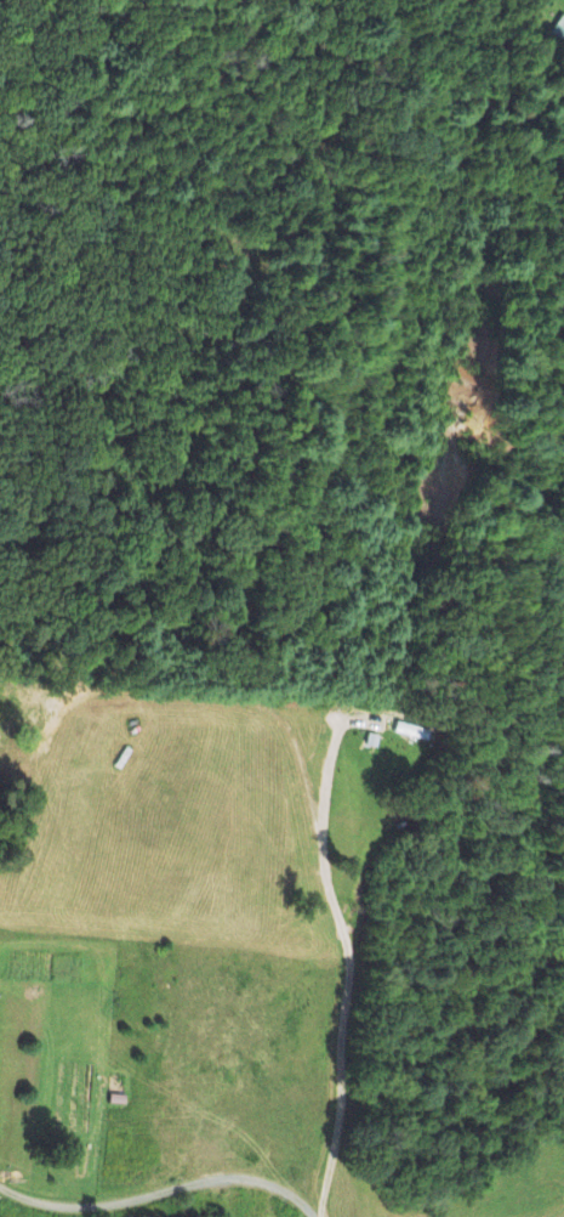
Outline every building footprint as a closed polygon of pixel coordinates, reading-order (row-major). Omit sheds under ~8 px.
[(561,16),(551,33),(563,41),(563,18),(561,16)]
